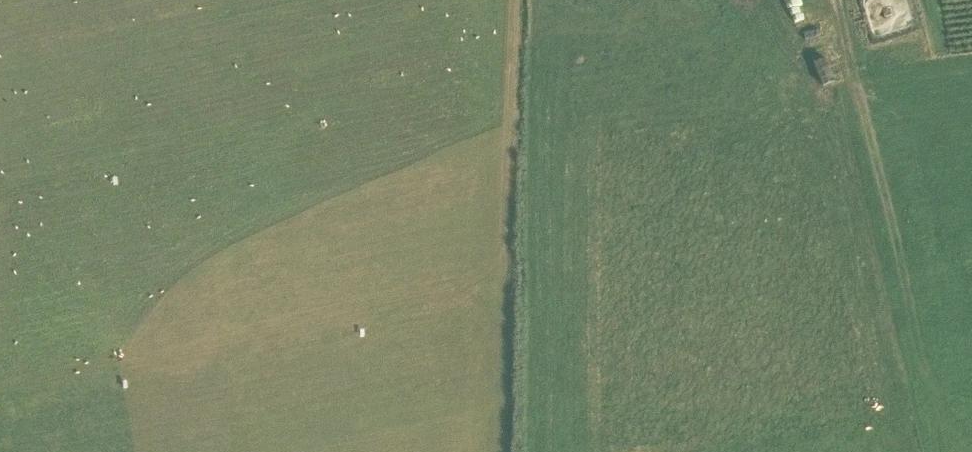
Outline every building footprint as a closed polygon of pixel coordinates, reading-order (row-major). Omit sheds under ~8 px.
[(826,57),(813,63),(823,87),(836,81),(826,57)]
